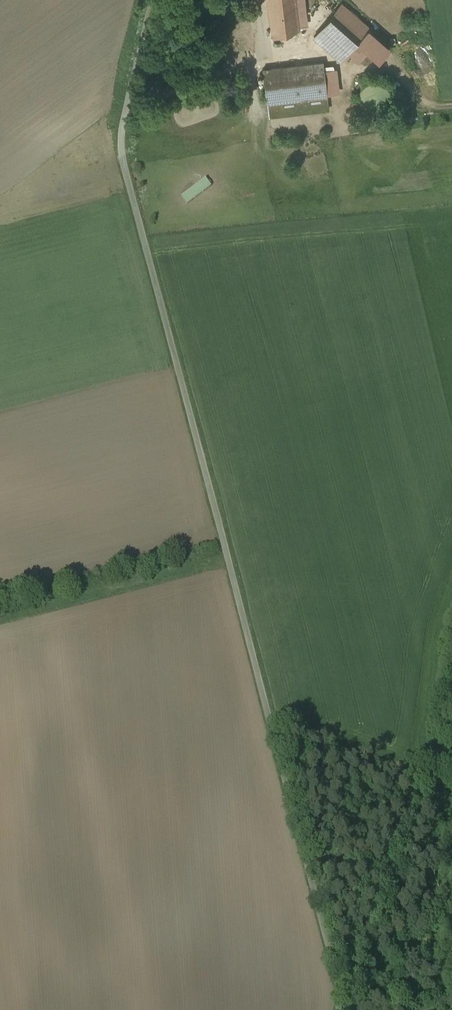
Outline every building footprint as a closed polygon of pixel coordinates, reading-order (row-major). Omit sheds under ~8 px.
[(272,32),(299,29),(295,0),(268,0),(272,32)] [(340,6),(314,36),(341,60),(355,44),(360,48),(361,46),(381,63),(391,51),(340,6)] [(323,61),(263,69),(267,103),(328,96),(323,61)]
